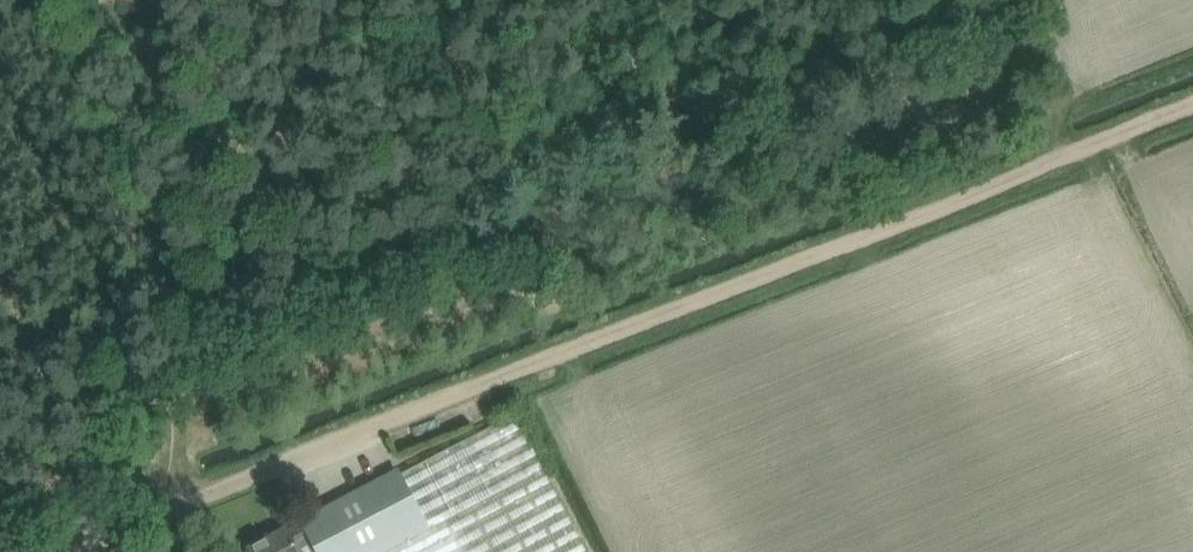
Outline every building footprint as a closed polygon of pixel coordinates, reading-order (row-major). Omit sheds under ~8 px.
[(559,498),(544,469),(516,414),(464,441),(400,474),(398,470),(301,519),(302,522),(287,530),(286,529),(250,547),(252,551),(587,551),(559,498)]
